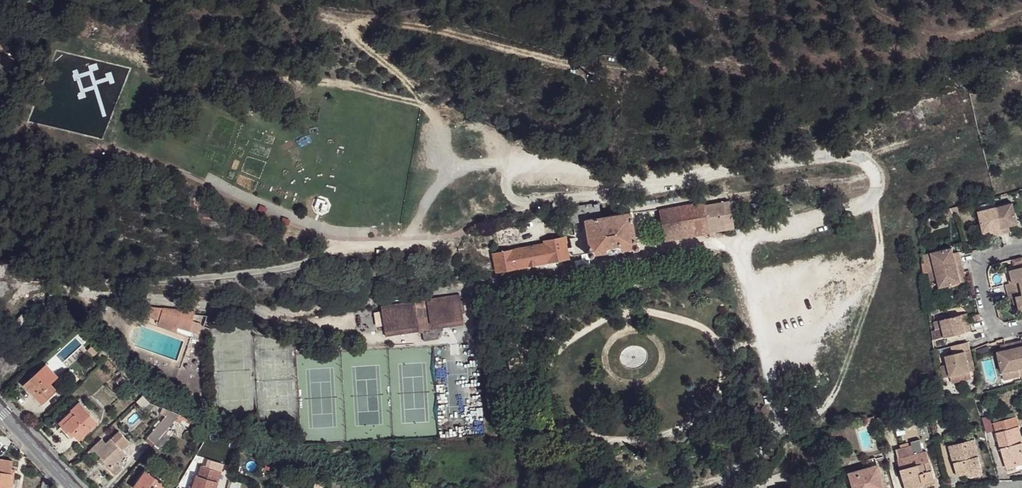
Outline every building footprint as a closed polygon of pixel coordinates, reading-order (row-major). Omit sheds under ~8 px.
[(662,229),(664,240),(709,232),(735,228),(730,201),(704,205),(704,202),(659,210),(660,218),(662,229)] [(601,217),(598,203),(566,208),(568,223),(573,222),(575,238),(569,238),(571,247),(572,252),(573,255),(636,245),(634,235),(631,215),(630,212),(601,217)] [(978,207),(978,212),(996,208),(994,203),(978,207)] [(1013,204),(996,208),(1002,235),(1011,234),(1010,228),(1018,226),(1013,204)] [(978,212),(983,233),(991,231),(993,237),(1002,235),(996,208),(978,212)] [(631,215),(634,235),(644,233),(644,232),(645,230),(648,227),(652,228),(654,231),(662,229),(660,218),(654,219),(652,211),(631,215)] [(494,253),(497,270),(568,257),(568,253),(567,248),(565,237),(545,241),(546,244),(494,253)] [(933,254),(937,271),(964,264),(961,256),(956,256),(953,248),(933,254)] [(937,271),(941,289),(962,285),(960,276),(966,273),(964,264),(937,271)] [(1008,292),(1021,288),(1021,268),(1010,271),(1013,283),(1007,285),(1008,292)] [(1010,298),(1017,296),(1021,310),(1021,309),(1021,288),(1008,292),(1010,298)] [(381,306),(386,336),(464,324),(459,294),(381,306)] [(147,307),(144,316),(159,321),(163,308),(147,307)] [(159,321),(158,325),(177,332),(178,327),(198,333),(201,324),(192,321),(195,312),(163,308),(159,321)] [(25,314),(16,324),(22,328),(29,319),(25,314)] [(945,321),(948,337),(976,331),(974,322),(968,323),(965,315),(945,321)] [(938,322),(942,338),(948,337),(945,321),(938,322)] [(946,357),(949,367),(969,362),(968,353),(972,351),(970,341),(951,347),(953,354),(946,357)] [(1000,351),(1000,354),(1017,350),(1015,341),(1009,342),(1008,347),(1000,351)] [(1000,354),(1005,372),(1021,368),(1021,366),(1017,350),(1000,354)] [(970,364),(951,370),(953,376),(972,372),(970,364)] [(1007,380),(1021,374),(1021,368),(1005,372),(1007,380)] [(57,392),(39,372),(24,385),(43,405),(57,392)] [(97,425),(79,406),(71,412),(74,415),(62,426),(78,443),(97,425)] [(173,424),(166,418),(149,438),(156,443),(169,429),(173,424)] [(1006,470),(1017,466),(1016,461),(1021,459),(1021,440),(1018,428),(995,435),(1006,470)] [(176,435),(169,429),(156,443),(164,450),(176,435)] [(128,456),(113,440),(97,454),(106,464),(104,467),(114,477),(124,469),(119,464),(128,456)] [(951,449),(957,477),(968,474),(982,470),(976,442),(951,449)] [(906,487),(926,487),(926,486),(937,482),(930,456),(900,463),(906,487)] [(875,459),(867,461),(868,468),(848,474),(851,483),(854,483),(855,487),(882,487),(875,459)] [(13,464),(0,461),(0,487),(8,487),(13,464)] [(204,467),(202,476),(199,476),(195,487),(218,487),(223,473),(204,467)] [(968,474),(971,479),(983,475),(982,470),(968,474)] [(147,472),(136,487),(164,487),(166,485),(147,472)]
